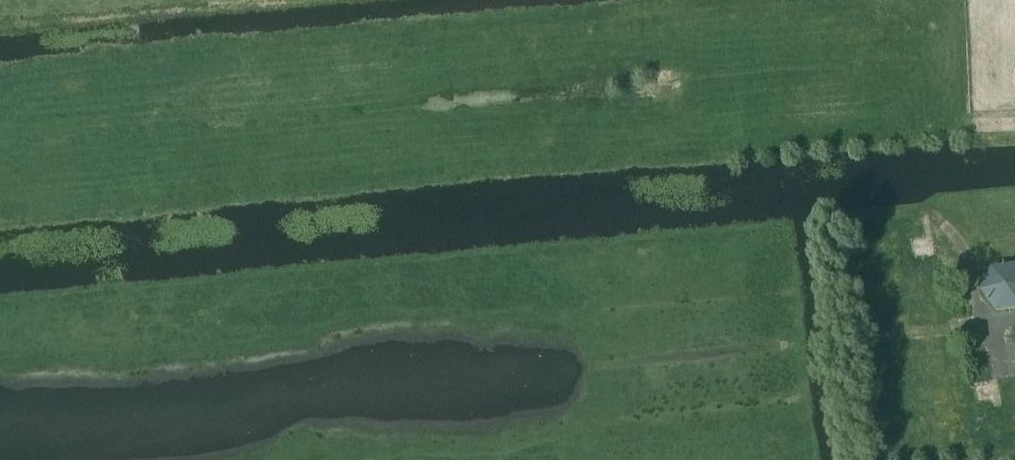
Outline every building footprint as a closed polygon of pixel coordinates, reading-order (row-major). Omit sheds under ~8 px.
[(981,291),(995,312),(1014,310),(1014,267),(992,269),(981,291)]
